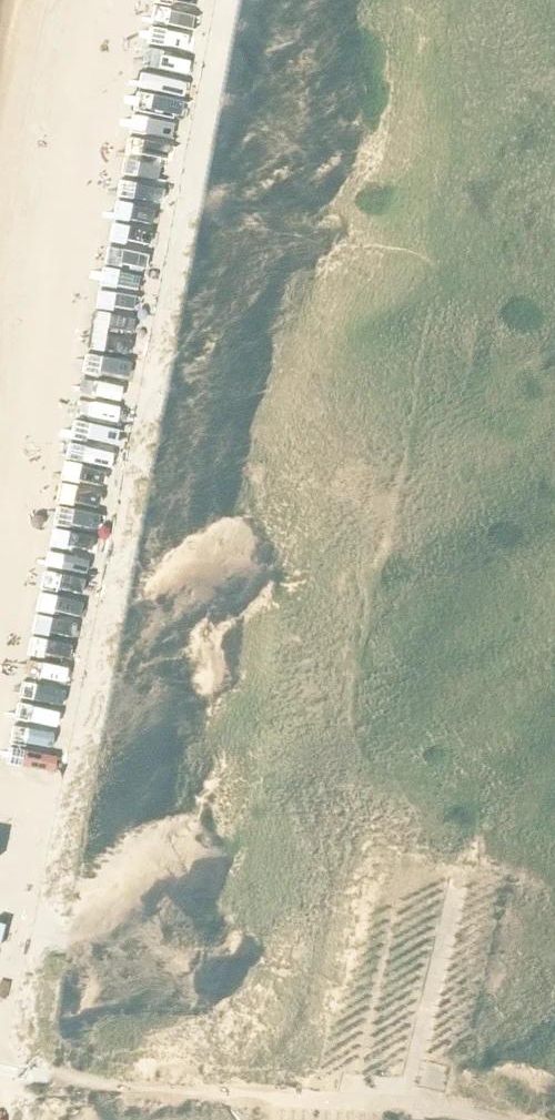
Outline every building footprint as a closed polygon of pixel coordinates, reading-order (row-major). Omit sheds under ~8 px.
[(140,12),(139,19),(181,27),(185,10),(143,1),(140,12)] [(134,35),(133,42),(175,50),(179,34),(137,25),(134,35)] [(132,56),(131,63),(173,71),(177,54),(135,46),(132,56)] [(128,77),(127,84),(169,92),(173,75),(131,66),(128,77)] [(124,98),(122,105),(164,112),(168,96),(126,87),(124,98)] [(120,123),(118,130),(160,137),(164,121),(122,112),(120,123)] [(114,143),(112,150),(154,158),(158,141),(116,132),(114,143)] [(109,166),(108,173),(150,181),(154,164),(112,155),(109,166)] [(106,185),(105,192),(147,199),(151,183),(109,174),(106,185)] [(101,207),(100,214),(142,222),(146,206),(104,197),(101,207)] [(97,229),(95,236),(137,243),(141,227),(99,218),(97,229)] [(92,252),(90,259),(132,266),(136,250),(94,241),(92,252)] [(88,274),(87,281),(129,289),(133,273),(91,264),(88,274)] [(83,296),(82,303),(124,311),(127,294),(86,285),(83,296)] [(80,319),(79,326),(120,333),(124,317),(83,308),(80,319)] [(73,346),(72,353),(114,361),(118,344),(76,335),(73,346)] [(70,365),(69,372),(111,380),(115,363),(73,354),(70,365)] [(67,384),(65,391),(107,399),(111,382),(69,374),(67,384)] [(64,406),(63,413),(105,421),(109,404),(67,395),(64,406)] [(58,426),(56,433),(98,441),(102,424),(60,416),(58,426)] [(54,449),(53,456),(95,464),(99,448),(57,439),(54,449)] [(51,471),(50,478),(92,485),(96,469),(54,460),(51,471)] [(45,491),(44,498),(86,505),(90,489),(48,480),(45,491)] [(42,513),(41,520),(83,527),(87,511),(45,502),(42,513)] [(38,536),(36,543),(78,551),(82,534),(40,525),(38,536)] [(32,560),(31,567),(73,575),(77,558),(35,549),(32,560)] [(28,579),(27,586),(69,594),(73,578),(31,569),(28,579)] [(26,602),(24,609),(66,616),(70,600),(28,591),(26,602)] [(21,623),(20,630),(62,638),(66,621),(24,613),(21,623)] [(17,646),(15,653),(57,661),(61,644),(19,635),(17,646)] [(11,666),(10,673),(52,680),(56,664),(14,655),(11,666)] [(7,688),(5,695),(47,703),(51,686),(9,677),(7,688)] [(3,710),(1,717),(43,725),(47,708),(5,699),(3,710)] [(39,748),(43,731),(1,722),(0,728),(0,741),(39,748)] [(32,772),(36,755),(0,747),(0,766),(32,772)]
